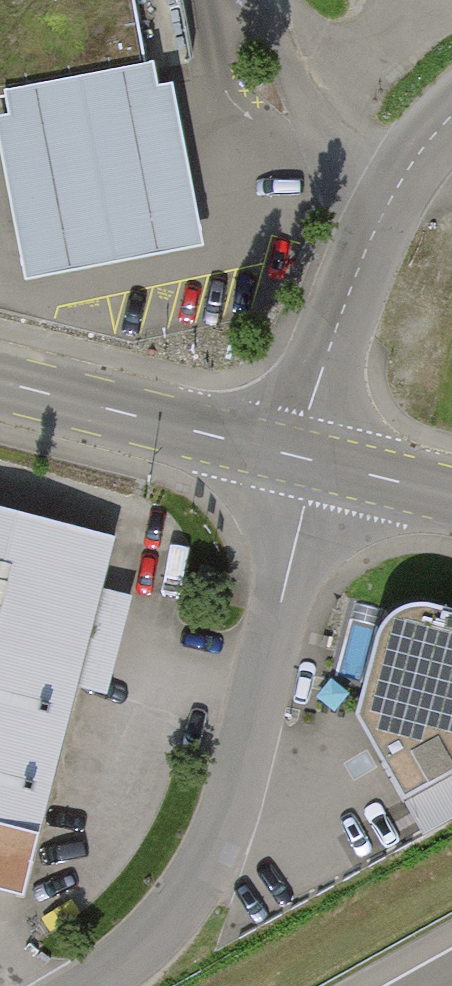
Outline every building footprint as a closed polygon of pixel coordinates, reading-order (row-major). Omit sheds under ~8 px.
[(6,97),(147,69),(154,68),(168,65),(190,61),(178,0),(0,0),(0,99),(6,97)] [(154,68),(147,69),(6,97),(11,121),(0,123),(0,147),(11,203),(23,266),(26,284),(202,251),(199,233),(188,170),(177,114),(172,90),(158,91),(154,68)] [(114,533),(98,528),(0,505),(0,898),(24,903),(78,684),(107,691),(130,594),(101,587),(111,548),(114,533)] [(436,603),(425,602),(416,602),(407,604),(400,607),(393,611),(387,616),(382,623),(377,631),(355,713),(404,800),(435,782),(451,773),(451,607),(436,603)] [(404,800),(428,843),(451,830),(451,773),(435,782),(404,800)]
